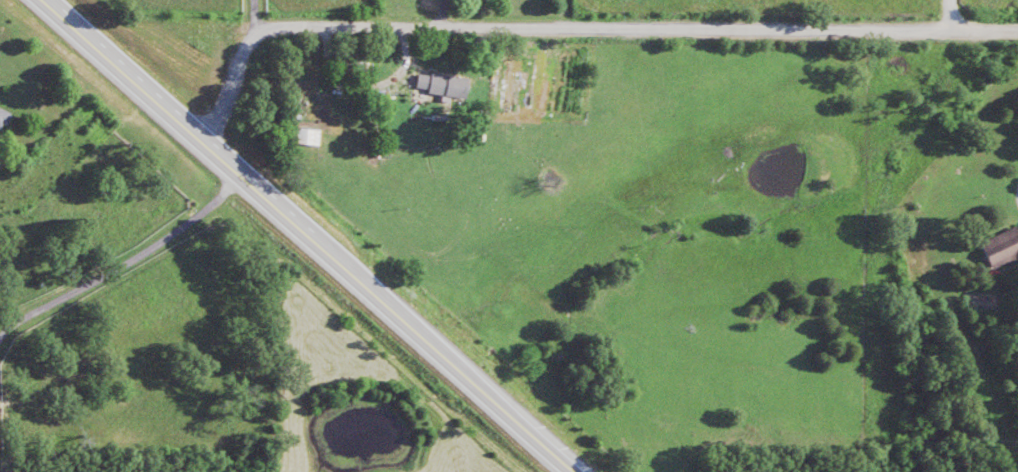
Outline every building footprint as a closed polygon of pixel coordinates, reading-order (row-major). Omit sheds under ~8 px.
[(466,103),(469,83),(418,74),(415,95),(466,103)] [(3,133),(11,117),(0,112),(0,131),(3,133)] [(318,150),(320,133),(297,131),(295,147),(318,150)]
